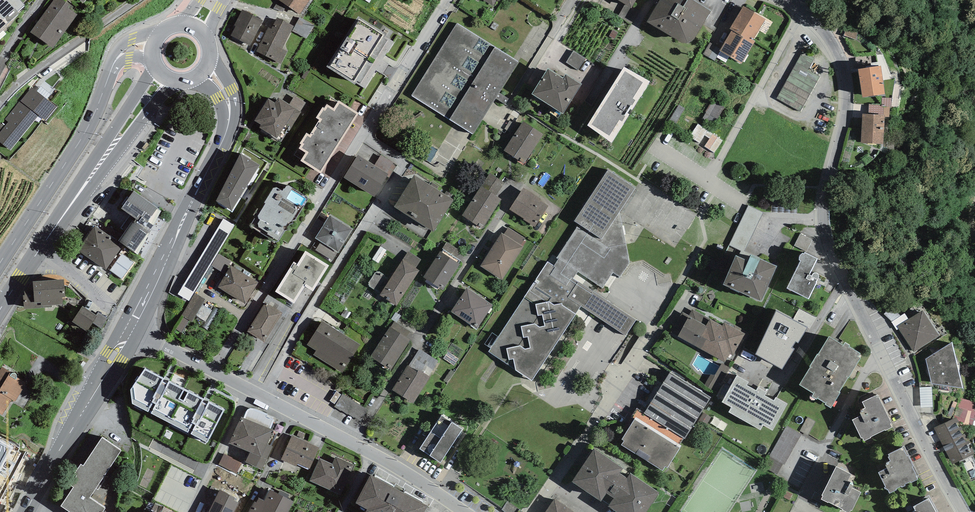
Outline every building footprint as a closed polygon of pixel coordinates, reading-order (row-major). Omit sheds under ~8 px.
[(7,27),(6,25),(19,13),(17,11),(24,5),(20,0),(0,0),(0,33),(7,27)] [(63,0),(53,0),(30,32),(53,48),(77,15),(67,8),(69,5),(63,0)] [(300,14),(310,0),(279,0),(300,14)] [(711,11),(694,0),(660,0),(647,22),(683,43),(685,43),(686,43),(688,43),(691,42),(692,41),(693,40),(711,11)] [(639,12),(631,8),(626,4),(618,16),(631,24),(639,12)] [(753,40),(766,19),(743,6),(730,29),(732,30),(743,36),(744,35),(753,40)] [(250,45),(263,21),(242,10),(234,26),(235,27),(231,35),(250,45)] [(327,67),(355,84),(357,81),(360,83),(387,40),(383,38),(386,34),(358,16),(327,67)] [(314,25),(300,17),(292,31),(306,39),(314,25)] [(256,51),(281,64),(287,51),(282,49),(294,26),(277,18),(272,29),(268,27),(256,51)] [(495,30),(499,25),(494,22),(491,27),(495,30)] [(457,23),(412,96),(472,134),(496,98),(499,93),(519,62),(457,23)] [(720,48),(719,51),(742,64),(755,41),(753,40),(744,35),(743,36),(732,30),(720,48)] [(720,48),(710,42),(704,54),(715,60),(719,51),(720,48)] [(566,63),(578,70),(586,58),(574,50),(566,63)] [(806,53),(801,55),(777,99),(800,112),(820,77),(809,70),(814,58),(806,53)] [(871,56),(855,57),(856,65),(872,63),(871,56)] [(881,66),(858,69),(862,97),(885,94),(881,66)] [(650,81),(624,67),(587,125),(612,143),(650,81)] [(548,68),(532,94),(563,114),(582,84),(566,74),(563,78),(548,68)] [(37,92),(47,99),(51,94),(41,87),(37,92)] [(10,150),(38,115),(46,121),(57,107),(47,99),(37,92),(32,88),(21,101),(20,101),(5,119),(8,122),(5,126),(0,122),(0,142),(10,150)] [(523,107),(499,93),(496,98),(520,112),(523,107)] [(289,104),(305,114),(310,105),(295,96),(289,104)] [(295,130),(305,114),(289,104),(278,97),(275,102),(268,98),(254,121),(260,125),(259,128),(277,139),(286,124),(295,130)] [(890,107),(891,107),(892,98),(882,97),(881,105),(881,106),(890,107)] [(714,125),(725,106),(713,99),(703,119),(714,125)] [(300,161),(321,174),(359,113),(338,100),(334,108),(327,104),(324,108),(323,107),(316,118),(319,120),(310,134),(306,133),(299,144),(301,144),(299,149),(306,153),(300,161)] [(885,115),(885,117),(889,117),(890,107),(881,106),(881,105),(869,104),(868,114),(885,115)] [(675,124),(685,108),(679,105),(669,120),(675,124)] [(868,114),(862,114),(861,143),(883,144),(885,117),(885,115),(868,114)] [(543,134),(523,121),(519,127),(514,135),(504,151),(524,164),(543,134)] [(519,127),(510,121),(505,129),(514,135),(519,127)] [(689,136),(700,143),(705,135),(708,130),(698,123),(689,136)] [(713,134),(708,130),(705,135),(710,139),(713,134)] [(714,153),(723,140),(713,134),(710,139),(704,146),(714,153)] [(375,165),(358,155),(344,178),(374,197),(387,176),(389,174),(375,165)] [(389,174),(387,176),(389,178),(397,166),(381,155),(375,165),(389,174)] [(216,203),(232,213),(258,169),(257,169),(258,166),(241,156),(215,201),(217,202),(216,203)] [(548,261),(488,352),(532,381),(581,306),(626,336),(636,319),(599,294),(613,272),(620,277),(630,263),(619,212),(635,188),(608,169),(574,221),(580,225),(578,228),(577,227),(552,264),(548,261)] [(481,186),(496,196),(505,183),(490,173),(481,186)] [(431,185),(414,175),(394,207),(433,232),(454,200),(450,198),(445,194),(437,189),(431,185)] [(308,200),(307,197),(288,186),(286,186),(284,189),(284,188),(282,191),(277,187),(273,188),(264,203),(265,204),(261,210),(257,208),(253,215),(256,216),(250,226),(276,242),(278,241),(285,231),(289,229),(288,226),(290,225),(293,224),(293,221),(295,220),(308,200)] [(481,186),(462,215),(482,228),(501,200),(496,196),(481,186)] [(541,199),(523,188),(509,210),(535,227),(548,206),(540,200),(541,199)] [(135,218),(118,241),(138,255),(153,226),(161,211),(134,191),(121,209),(135,218)] [(353,229),(330,215),(315,238),(321,242),(338,252),(338,253),(353,229)] [(223,219),(178,294),(189,301),(235,225),(223,219)] [(95,226),(78,251),(106,270),(121,249),(109,239),(111,237),(95,226)] [(504,234),(521,245),(525,239),(508,228),(504,234)] [(501,233),(480,266),(502,280),(523,247),(521,245),(504,234),(501,233)] [(807,252),(813,240),(800,234),(794,246),(807,252)] [(332,261),(338,252),(321,242),(316,250),(332,261)] [(442,249),(461,261),(465,254),(447,242),(442,249)] [(378,263),(387,250),(380,246),(372,259),(378,263)] [(275,291),(295,303),(305,286),(313,291),(329,265),(305,251),(297,264),(294,262),(275,291)] [(403,260),(416,268),(421,260),(408,251),(403,260)] [(440,251),(423,277),(443,290),(460,264),(440,251)] [(787,288),(809,299),(816,284),(818,285),(821,279),(818,278),(819,277),(819,276),(819,275),(818,274),(817,273),(816,273),(815,273),(814,273),(813,274),(812,275),(811,276),(809,275),(817,259),(805,253),(804,254),(803,254),(802,254),(801,255),(800,256),(799,257),(799,259),(799,260),(801,261),(787,288)] [(122,279),(134,262),(122,254),(109,270),(122,279)] [(211,266),(224,273),(231,261),(218,254),(211,266)] [(761,301),(777,266),(751,254),(748,260),(736,256),(723,284),(761,301)] [(381,294),(380,295),(396,306),(419,271),(416,268),(403,260),(391,279),(381,294)] [(243,273),(231,266),(217,287),(245,304),(258,282),(249,277),(243,273)] [(369,286),(381,294),(391,279),(379,271),(378,272),(377,272),(376,274),(375,273),(369,283),(369,284),(369,285),(370,286),(369,286)] [(23,295),(24,309),(52,307),(52,305),(63,305),(63,298),(66,298),(65,279),(32,281),(33,290),(24,290),(25,295),(23,295)] [(492,305),(467,288),(451,312),(477,329),(492,305)] [(202,305),(205,299),(195,293),(181,316),(189,320),(192,322),(196,315),(202,305)] [(281,315),(286,318),(292,310),(268,295),(263,303),(265,304),(265,303),(282,313),(281,315)] [(281,315),(282,313),(265,303),(265,304),(247,332),(265,342),(281,315)] [(211,311),(202,305),(196,315),(206,321),(211,311)] [(93,323),(97,316),(96,315),(83,306),(72,321),(87,332),(93,323)] [(884,314),(892,322),(901,316),(891,308),(884,314)] [(345,319),(349,312),(345,309),(341,316),(345,319)] [(706,326),(710,319),(693,310),(689,316),(706,326)] [(799,343),(808,328),(776,311),(755,354),(782,369),(794,350),(792,348),(796,342),(799,343)] [(908,319),(897,326),(899,329),(914,352),(940,336),(923,311),(908,319)] [(93,323),(101,329),(108,318),(98,312),(96,315),(97,316),(93,323)] [(733,356),(746,334),(741,331),(742,329),(734,324),(734,325),(725,320),(722,325),(710,319),(706,326),(689,316),(682,312),(676,322),(684,327),(678,336),(725,362),(729,354),(733,356)] [(395,321),(396,322),(401,316),(396,313),(391,319),(395,321)] [(897,326),(908,319),(905,313),(901,316),(892,322),(891,322),(897,331),(899,329),(897,326)] [(182,332),(189,320),(181,316),(174,328),(182,332)] [(322,321),(307,345),(316,350),(313,355),(342,372),(360,345),(322,321)] [(391,327),(406,337),(410,332),(396,322),(395,321),(391,327)] [(391,327),(390,326),(370,357),(392,370),(410,340),(406,337),(391,327)] [(810,367),(800,385),(814,394),(813,396),(816,399),(817,398),(826,403),(826,404),(831,408),(840,393),(839,392),(848,378),(861,358),(858,357),(860,354),(849,347),(850,345),(845,343),(844,345),(829,337),(818,354),(817,354),(809,367),(810,367)] [(932,383),(963,388),(959,371),(960,369),(960,367),(960,365),(959,364),(958,362),(957,360),(956,358),(952,342),(926,359),(932,383)] [(409,366),(429,376),(438,361),(420,349),(409,366)] [(454,365),(459,359),(448,352),(443,358),(454,365)] [(723,380),(730,368),(722,363),(715,375),(723,380)] [(409,366),(408,365),(392,390),(413,403),(430,377),(429,376),(409,366)] [(15,402),(27,383),(17,377),(17,376),(17,375),(15,374),(14,373),(12,373),(3,367),(0,371),(0,389),(0,392),(12,400),(15,402)] [(131,389),(133,404),(207,443),(209,439),(210,439),(225,410),(223,409),(224,408),(219,405),(218,406),(215,405),(215,404),(211,401),(210,402),(209,401),(209,400),(205,397),(204,399),(200,396),(200,395),(197,394),(196,395),(194,394),(194,393),(189,390),(188,391),(169,381),(170,379),(165,377),(164,379),(146,369),(131,389)] [(455,372),(451,370),(444,381),(447,383),(455,372)] [(624,441),(621,445),(663,471),(665,467),(668,469),(682,446),(680,444),(684,438),(685,439),(711,397),(670,371),(644,412),(637,408),(631,417),(634,419),(622,440),(624,441)] [(716,392),(723,380),(715,375),(711,374),(704,385),(716,392)] [(737,376),(722,402),(731,408),(729,412),(760,430),(763,425),(773,431),(788,404),(776,397),(774,401),(764,396),(766,392),(758,387),(756,391),(747,385),(748,382),(737,376)] [(920,387),(921,408),(933,407),(932,387),(920,387)] [(2,415),(12,400),(0,392),(0,414),(2,415)] [(368,410),(343,394),(334,407),(341,411),(342,411),(348,415),(348,414),(355,418),(361,421),(368,410)] [(863,438),(864,441),(871,438),(871,437),(885,431),(885,432),(893,428),(891,424),(892,424),(878,394),(862,402),(865,408),(862,409),(863,411),(859,413),(861,416),(852,420),(861,439),(863,438)] [(953,419),(956,417),(959,421),(973,425),(974,415),(974,402),(959,398),(953,419)] [(957,403),(954,401),(947,415),(951,417),(957,403)] [(244,418),(271,429),(274,420),(266,417),(268,414),(254,408),(252,408),(250,408),(248,409),(247,411),(244,418)] [(442,415),(419,449),(440,463),(463,429),(442,415)] [(244,418),(241,417),(229,443),(250,452),(245,462),(261,470),(273,447),(267,444),(274,430),(271,429),(244,418)] [(934,428),(952,464),(974,454),(974,453),(959,421),(956,417),(953,419),(934,428)] [(802,435),(787,426),(769,456),(783,464),(785,465),(802,435)] [(292,436),(281,460),(296,467),(298,463),(309,469),(319,448),(292,436)] [(21,454),(18,451),(20,448),(0,437),(0,438),(0,493),(21,454)] [(69,511),(103,511),(106,508),(90,498),(122,451),(102,438),(83,466),(81,464),(74,474),(76,476),(70,485),(74,487),(61,506),(69,511)] [(888,490),(890,493),(896,490),(896,489),(901,486),(902,487),(905,486),(904,485),(910,482),(911,483),(918,479),(916,476),(918,475),(904,447),(903,447),(903,448),(889,455),(890,457),(889,457),(891,461),(886,464),(887,465),(885,466),(887,468),(878,473),(886,487),(884,488),(885,489),(886,488),(887,490),(888,490)] [(594,449),(572,482),(601,501),(606,493),(614,498),(609,506),(617,511),(646,511),(659,493),(631,474),(627,479),(620,473),(623,468),(594,449)] [(236,473),(242,463),(224,454),(219,464),(236,473)] [(777,475),(783,464),(769,456),(763,467),(777,475)] [(342,497),(353,474),(351,473),(354,465),(336,457),(332,464),(320,458),(309,481),(342,497)] [(821,500),(828,503),(829,502),(843,509),(843,510),(846,511),(850,511),(851,510),(852,510),(861,492),(852,488),(854,484),(852,483),(855,476),(836,467),(822,495),(823,496),(821,500)] [(427,506),(371,475),(356,503),(368,509),(366,511),(424,511),(427,506)] [(248,511),(288,511),(294,501),(288,498),(278,494),(269,489),(264,501),(259,498),(256,502),(254,502),(248,511)] [(220,490),(209,511),(234,511),(239,503),(233,500),(235,497),(220,490)] [(782,496),(789,500),(792,494),(785,490),(782,496)] [(929,496),(923,499),(924,501),(913,507),(915,511),(913,511),(938,511),(929,496)] [(553,499),(544,511),(573,511),(553,499)] [(507,501),(502,509),(506,511),(523,511),(507,501)]
